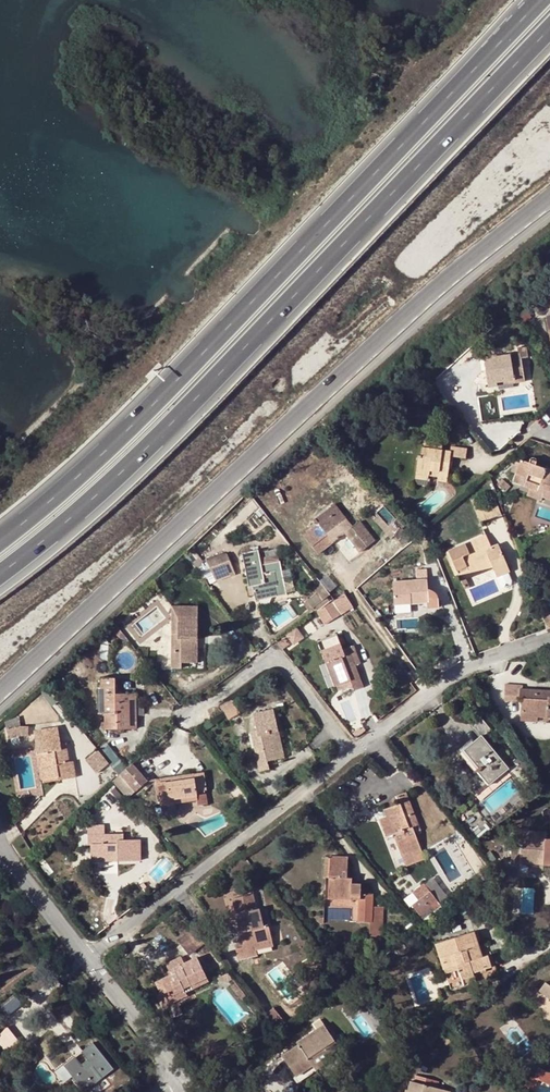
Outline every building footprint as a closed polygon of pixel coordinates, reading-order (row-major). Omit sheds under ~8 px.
[(520,353),(521,358),(528,357),(527,347),(517,348),(518,354),(520,353)] [(488,387),(498,385),(496,380),(512,378),(512,383),(524,382),(521,358),(520,353),(518,354),(484,359),(488,387)] [(465,458),(467,448),(451,446),(450,451),(442,450),(437,449),(438,441),(426,439),(424,448),(422,447),(421,456),(418,455),(416,473),(429,475),(429,470),(438,472),(438,476),(437,481),(447,483),(449,468),(446,468),(447,463),(452,464),(453,456),(465,458)] [(545,471),(545,469),(534,465),(536,462),(536,461),(535,459),(533,458),(531,458),(530,459),(529,460),(528,463),(520,460),(519,463),(515,473),(515,474),(523,478),(520,485),(529,489),(543,494),(542,496),(549,499),(549,472),(549,476),(543,474),(545,471)] [(515,473),(519,463),(515,461),(511,472),(515,473)] [(523,478),(515,474),(512,483),(520,485),(523,478)] [(503,480),(498,486),(505,492),(510,486),(503,480)] [(540,501),(542,496),(543,494),(529,489),(526,496),(540,501)] [(494,499),(479,505),(485,520),(500,514),(494,499)] [(319,523),(303,535),(317,553),(333,541),(330,538),(334,535),(337,540),(345,533),(360,552),(375,540),(360,520),(352,527),(334,504),(329,507),(330,508),(316,519),(319,523)] [(409,538),(403,531),(401,528),(393,535),(402,544),(409,538)] [(406,528),(403,531),(409,538),(413,535),(406,528)] [(508,572),(509,572),(497,543),(490,546),(485,535),(448,551),(461,581),(466,579),(463,572),(489,561),(492,568),(496,577),(497,577),(508,572)] [(253,586),(256,601),(287,594),(279,560),(261,564),(258,549),(242,552),(249,587),(253,586)] [(209,565),(203,567),(210,585),(217,580),(234,574),(226,553),(207,561),(209,565)] [(466,579),(492,568),(489,561),(463,572),(466,579)] [(416,570),(417,580),(426,580),(426,569),(416,570)] [(508,572),(497,577),(500,586),(504,588),(507,583),(511,585),(512,580),(508,572)] [(466,579),(461,581),(464,589),(469,587),(466,579)] [(437,607),(436,595),(427,589),(426,580),(417,580),(392,582),(394,605),(410,604),(426,602),(427,608),(437,607)] [(329,595),(320,584),(311,592),(313,595),(306,600),(312,607),(317,603),(321,608),(329,601),(325,597),(329,595)] [(549,628),(549,612),(548,606),(547,606),(544,598),(539,600),(547,629),(549,628)] [(197,639),(197,618),(177,618),(177,634),(178,639),(173,639),(174,652),(170,651),(171,668),(181,668),(181,663),(181,656),(193,655),(192,639),(197,639)] [(288,632),(294,643),(304,638),(299,627),(288,632)] [(354,645),(342,649),(336,633),(317,641),(325,662),(329,661),(335,679),(348,674),(350,681),(354,690),(363,687),(355,665),(361,663),(354,645)] [(197,663),(197,639),(192,639),(193,655),(181,656),(181,663),(197,663)] [(329,661),(325,662),(334,687),(350,681),(348,674),(335,679),(329,661)] [(135,729),(135,693),(115,693),(115,678),(101,678),(101,688),(98,687),(98,714),(104,713),(104,729),(135,729)] [(522,685),(504,684),(503,700),(518,701),(518,698),(519,688),(522,688),(522,685)] [(522,688),(519,688),(518,698),(521,698),(520,710),(547,711),(546,718),(549,718),(549,690),(522,688)] [(220,706),(224,713),(228,719),(239,713),(231,699),(220,706)] [(278,731),(273,709),(253,713),(257,730),(258,734),(254,735),(257,749),(254,750),(259,771),(269,769),(267,761),(265,755),(278,752),(273,732),(278,731)] [(520,716),(546,718),(547,711),(520,710),(520,716)] [(6,729),(8,737),(14,736),(19,735),(24,735),(27,735),(28,726),(21,726),(17,727),(12,727),(6,729)] [(56,782),(74,779),(72,766),(69,766),(65,767),(63,751),(60,750),(59,747),(58,736),(61,736),(60,730),(57,731),(57,728),(33,731),(36,754),(41,753),(44,780),(56,778),(56,782)] [(284,757),(278,731),(273,732),(278,752),(265,755),(267,761),(284,757)] [(506,769),(510,774),(520,766),(516,760),(507,768),(481,736),(473,742),(464,750),(462,747),(457,751),(475,773),(464,782),(475,795),(506,769)] [(473,742),(471,739),(462,747),(464,750),(473,742)] [(65,767),(69,766),(66,746),(59,747),(60,750),(63,751),(65,767)] [(110,765),(99,751),(87,761),(98,774),(110,765)] [(40,784),(56,782),(56,778),(44,780),(41,753),(36,754),(40,784)] [(134,766),(123,777),(136,792),(148,781),(134,766)] [(112,772),(106,777),(109,782),(116,777),(112,772)] [(167,785),(166,781),(156,783),(160,807),(170,805),(169,801),(187,798),(188,803),(196,801),(197,805),(206,804),(205,791),(206,790),(204,775),(184,779),(185,783),(167,785)] [(399,803),(387,808),(396,832),(392,834),(405,866),(415,863),(411,852),(421,849),(414,832),(412,828),(416,827),(410,814),(413,812),(405,792),(396,795),(399,803)] [(396,832),(387,808),(383,809),(392,834),(396,832)] [(420,830),(413,812),(410,814),(416,827),(412,828),(414,832),(420,830)] [(104,825),(87,825),(87,844),(90,844),(91,862),(97,862),(97,857),(117,857),(117,861),(141,861),(140,840),(123,840),(118,841),(118,836),(104,837),(104,834),(104,825)] [(549,866),(549,839),(545,839),(545,831),(522,830),(522,838),(512,837),(510,863),(520,864),(520,857),(543,859),(542,865),(549,866)] [(522,830),(512,830),(512,837),(522,838),(522,830)] [(325,857),(324,877),(329,877),(333,878),(333,857),(325,857)] [(333,878),(329,877),(328,898),(359,899),(358,921),(370,922),(369,937),(382,937),(383,907),(372,906),(373,894),(360,893),(360,884),(351,883),(346,883),(347,878),(347,858),(333,857),(333,878)] [(520,864),(542,865),(543,859),(520,857),(520,864)] [(429,891),(411,905),(423,919),(440,905),(429,891)] [(242,947),(236,949),(238,960),(257,956),(257,954),(256,949),(272,945),(268,929),(264,930),(260,913),(257,913),(253,894),(233,899),(241,933),(239,933),(242,947)] [(264,912),(260,913),(264,930),(268,929),(264,912)] [(205,941),(194,927),(178,940),(189,953),(205,941)] [(473,932),(434,944),(442,969),(457,965),(461,979),(473,975),(473,973),(483,970),(490,967),(487,955),(481,957),(478,958),(476,952),(479,951),(476,942),(473,932)] [(256,949),(257,954),(273,950),(272,945),(256,949)] [(180,956),(166,963),(171,974),(154,982),(160,993),(156,995),(162,1007),(186,995),(184,991),(207,980),(197,957),(184,963),(180,956)] [(464,985),(475,981),(473,975),(461,979),(457,965),(442,969),(444,974),(452,971),(456,983),(462,981),(464,985)] [(227,973),(221,976),(224,983),(232,979),(227,973)] [(246,995),(236,982),(231,987),(241,1000),(246,995)] [(549,986),(544,982),(538,991),(549,1000),(549,985),(549,986)] [(17,996),(1,1007),(6,1015),(22,1004),(17,996)] [(12,1026),(28,1013),(22,1005),(6,1018),(12,1026)] [(271,1009),(264,1015),(276,1030),(284,1024),(271,1009)] [(282,1056),(295,1075),(311,1064),(308,1059),(325,1048),(329,1054),(339,1047),(323,1025),(297,1042),(299,1045),(282,1056)] [(0,1033),(0,1042),(9,1053),(21,1044),(8,1027),(0,1033)] [(84,1091),(114,1069),(92,1042),(81,1051),(90,1062),(83,1067),(74,1057),(63,1065),(84,1091)] [(311,1064),(295,1075),(293,1077),(297,1083),(332,1059),(329,1054),(325,1048),(308,1059),(311,1064)] [(29,1073),(31,1067),(25,1065),(23,1071),(29,1073)] [(537,1068),(533,1077),(537,1079),(549,1084),(549,1080),(549,1074),(537,1068)] [(533,1077),(529,1076),(523,1090),(528,1091),(532,1091),(537,1079),(533,1077)] [(448,1091),(409,1081),(407,1090),(404,1089),(404,1091),(448,1091)]
